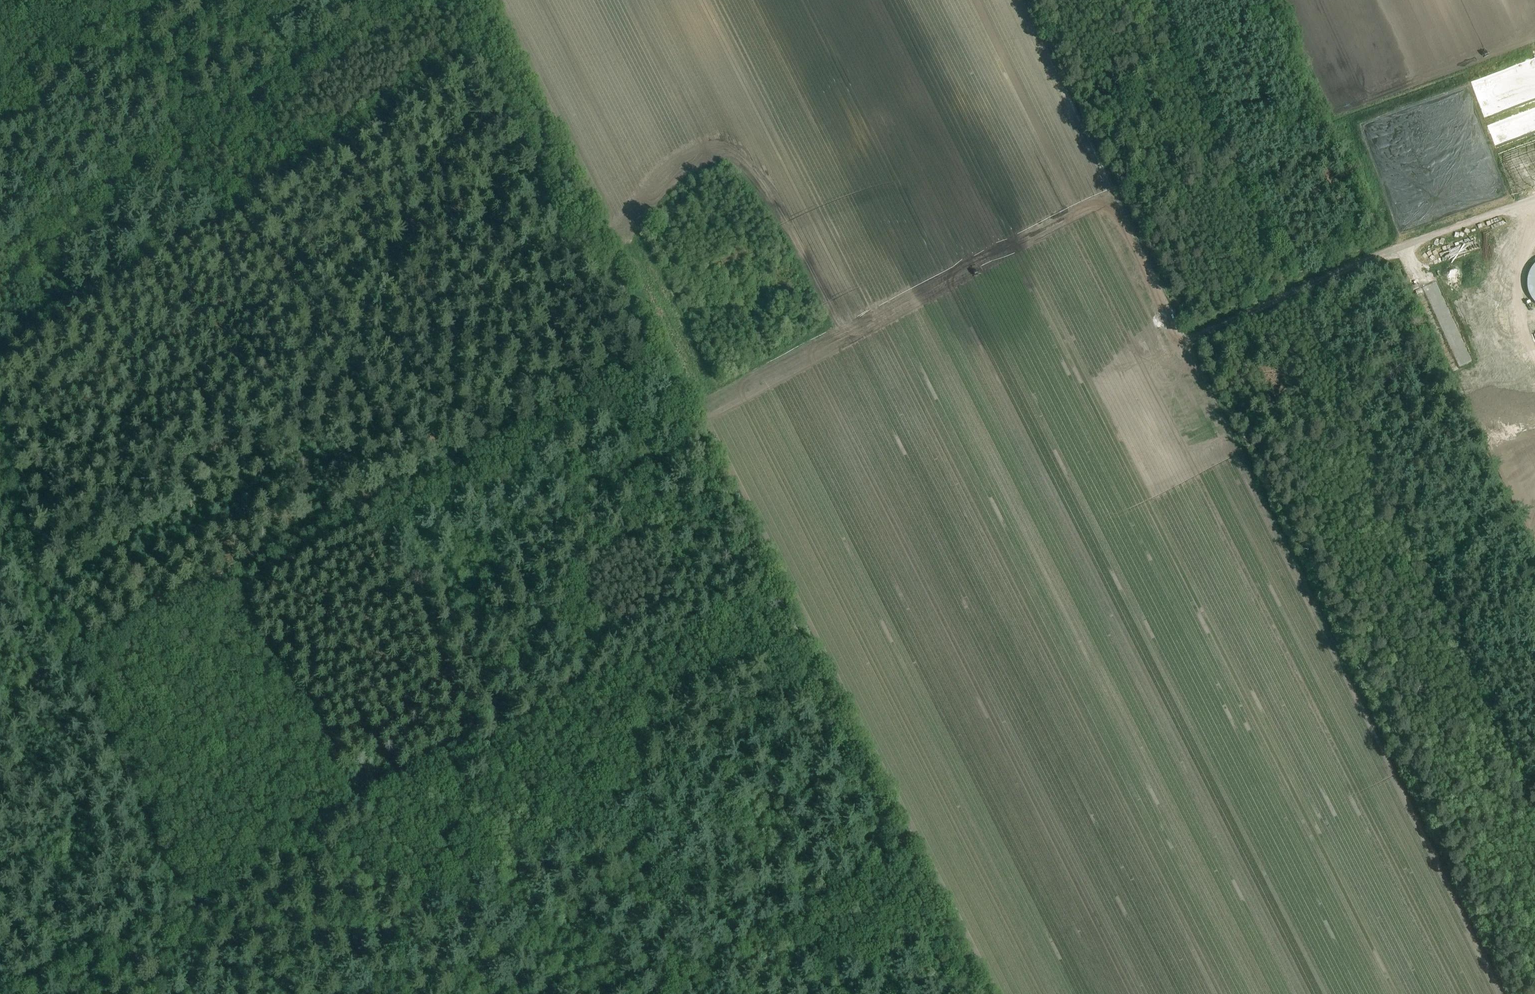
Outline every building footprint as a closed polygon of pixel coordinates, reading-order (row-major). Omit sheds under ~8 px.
[(1499,148),(1518,141),(1510,120),(1491,127),(1499,148)] [(1501,156),(1515,193),(1534,186),(1534,143),(1501,156)] [(1530,269),(1527,277),(1527,287),(1529,295),(1534,303),(1534,264),(1530,269)]
